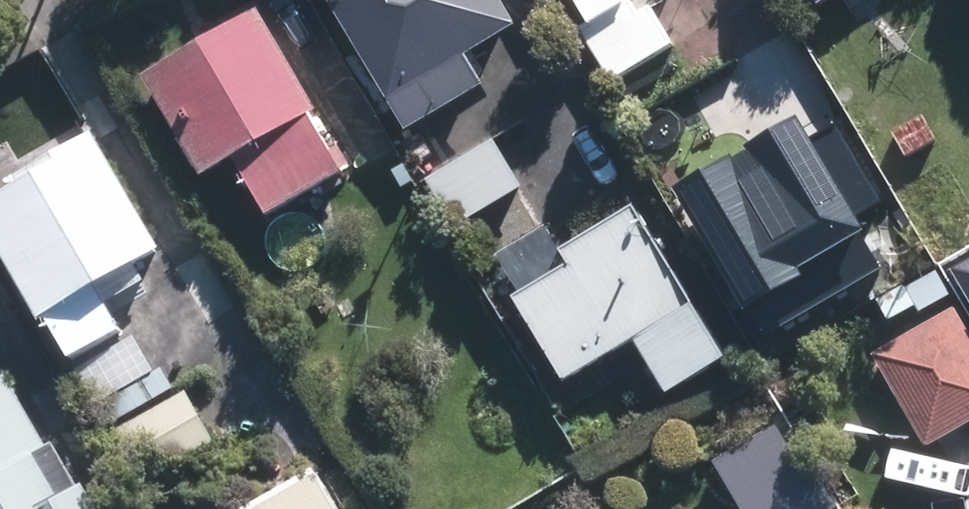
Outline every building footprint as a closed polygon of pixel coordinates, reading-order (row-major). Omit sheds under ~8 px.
[(397,127),(477,79),(459,49),(509,19),(498,0),(322,0),(397,127)] [(614,71),(668,40),(644,0),(643,0),(633,7),(630,0),(572,0),(614,71)] [(135,72),(193,172),(225,153),(257,209),(334,164),(301,107),(308,103),(249,4),(135,72)] [(672,179),(755,324),(850,268),(768,124),(743,139),(706,74),(641,112),(678,176),(672,179)] [(899,153),(929,136),(915,111),(885,128),(899,153)] [(31,315),(36,312),(60,354),(114,323),(90,281),(154,244),(84,125),(4,171),(9,180),(0,186),(0,262),(31,315)] [(488,134),(421,174),(449,221),(516,182),(488,134)] [(734,355),(642,202),(569,247),(578,260),(522,295),(573,378),(643,337),(676,391),(734,355)] [(968,416),(968,337),(950,304),(866,351),(919,444),(968,416)] [(130,331),(73,364),(76,370),(64,377),(79,402),(91,395),(92,398),(150,366),(130,331)] [(68,497),(0,380),(0,508),(47,508),(68,497)] [(177,386),(105,426),(134,477),(206,437),(177,386)] [(824,507),(834,502),(805,449),(793,456),(774,422),(709,458),(738,508),(825,508),(824,507)] [(227,508),(333,508),(308,464),(227,508)] [(117,493),(88,508),(126,508),(117,493)]
